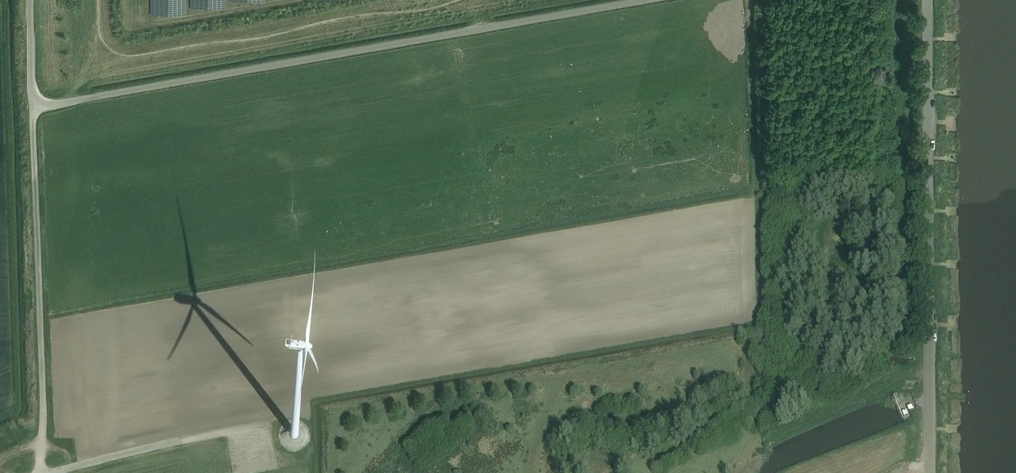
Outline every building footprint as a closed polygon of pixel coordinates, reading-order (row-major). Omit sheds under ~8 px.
[(279,430),(278,433),(278,436),(279,439),(280,442),(282,444),(284,446),(286,448),(289,449),(291,450),(294,451),(297,450),(300,449),(303,448),(305,446),(307,444),(308,442),(309,439),(310,436),(309,433),(309,430),(307,427),(306,425),(304,423),(301,421),(298,420),(295,420),(292,420),(289,420),(287,422),(284,423),(282,425),(280,428),(279,430)]
